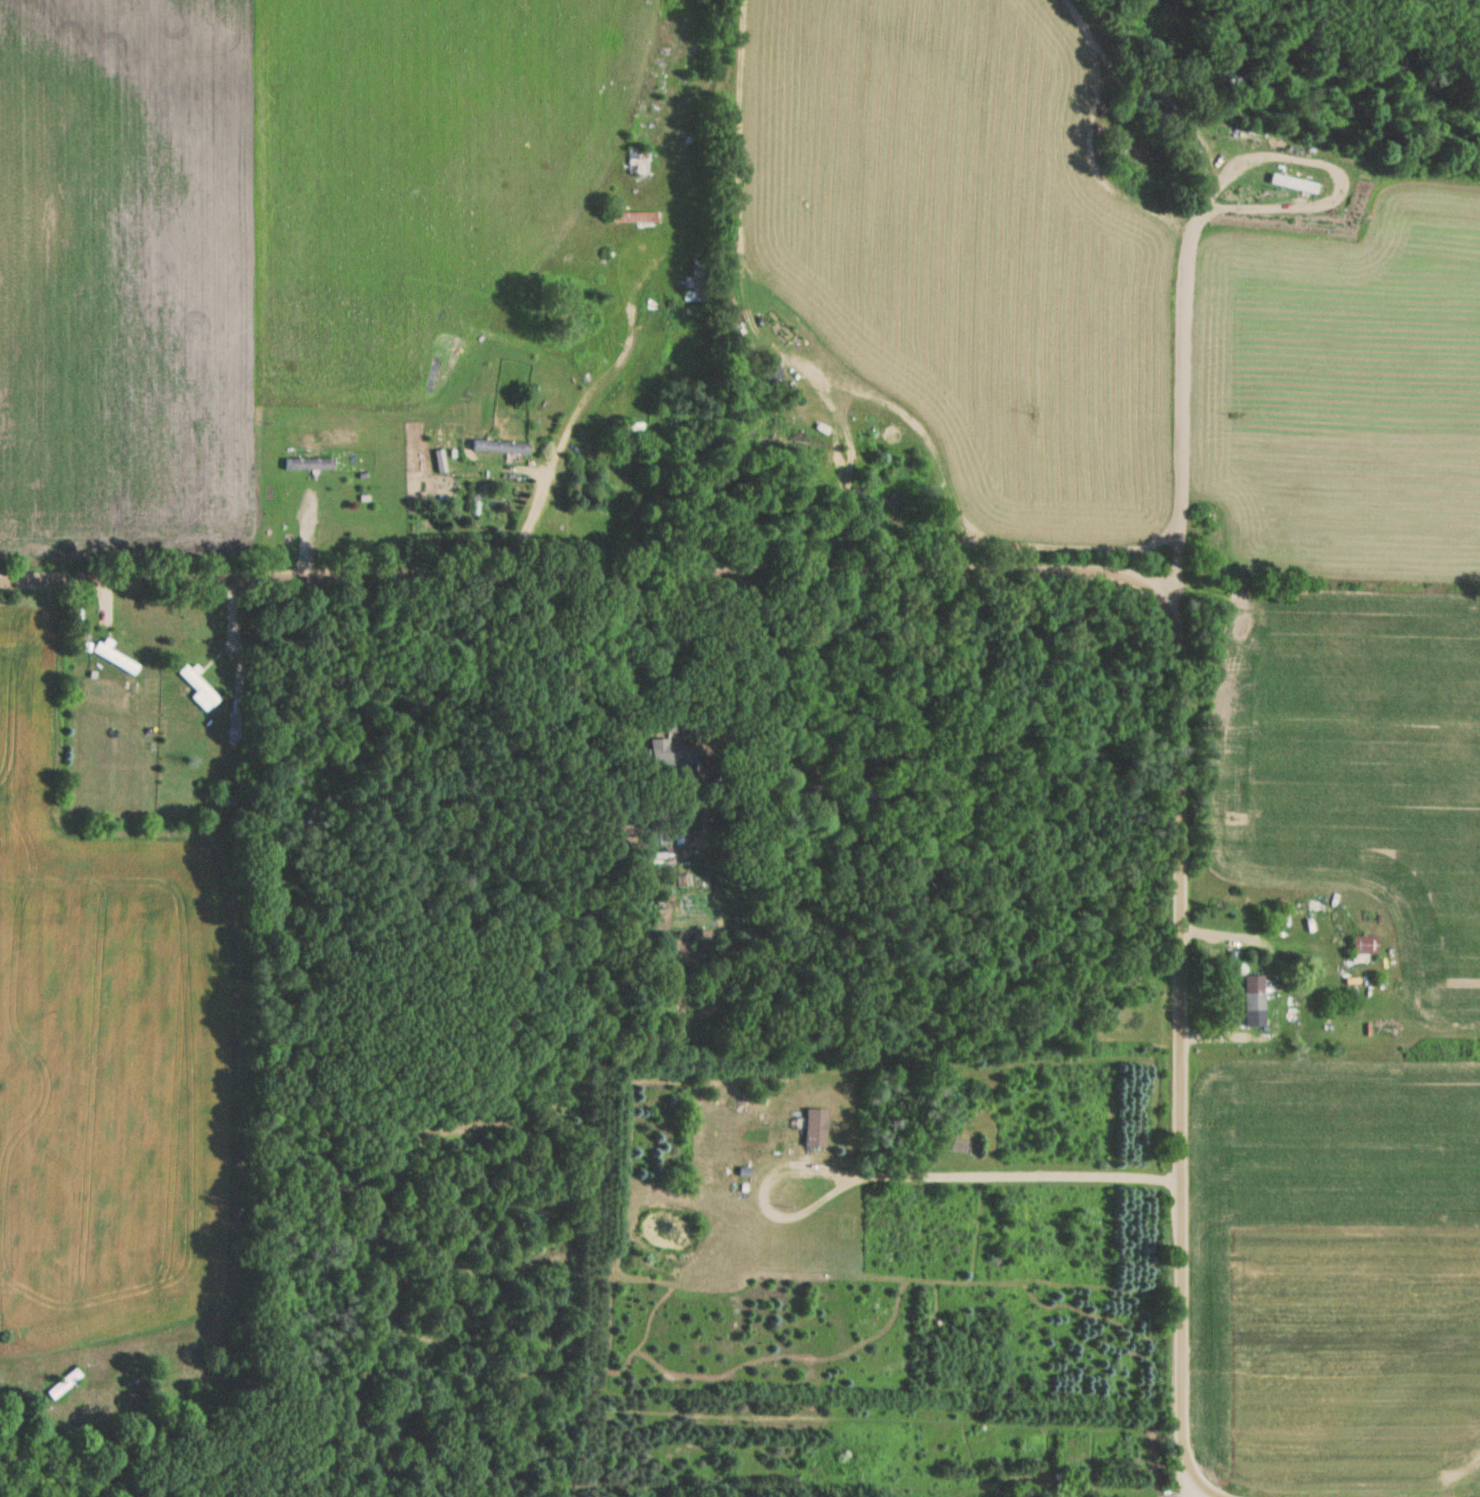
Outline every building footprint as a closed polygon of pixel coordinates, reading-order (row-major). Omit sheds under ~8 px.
[(628,151),(628,175),(649,175),(649,151),(628,151)] [(658,212),(612,212),(612,222),(658,222),(658,212)] [(683,278),(683,303),(704,303),(704,263),(693,263),(693,278),(683,278)] [(756,365),(768,388),(784,379),(771,357),(756,365)] [(472,454),(528,454),(528,442),(472,442),(472,454)] [(865,463),(850,443),(821,466),(836,486),(865,463)] [(331,460),(285,460),(285,472),(331,472),(331,460)] [(93,650),(134,677),(140,667),(99,641),(93,650)] [(204,711),(218,696),(198,676),(203,671),(196,665),(191,669),(186,665),(178,673),(196,692),(191,697),(204,711)] [(1353,936),(1353,956),(1378,956),(1378,936),(1353,936)] [(1244,976),(1244,1012),(1264,1012),(1264,976),(1244,976)] [(828,1110),(805,1110),(805,1151),(828,1151),(828,1110)] [(47,1393),(54,1401),(82,1376),(75,1368),(47,1393)]
